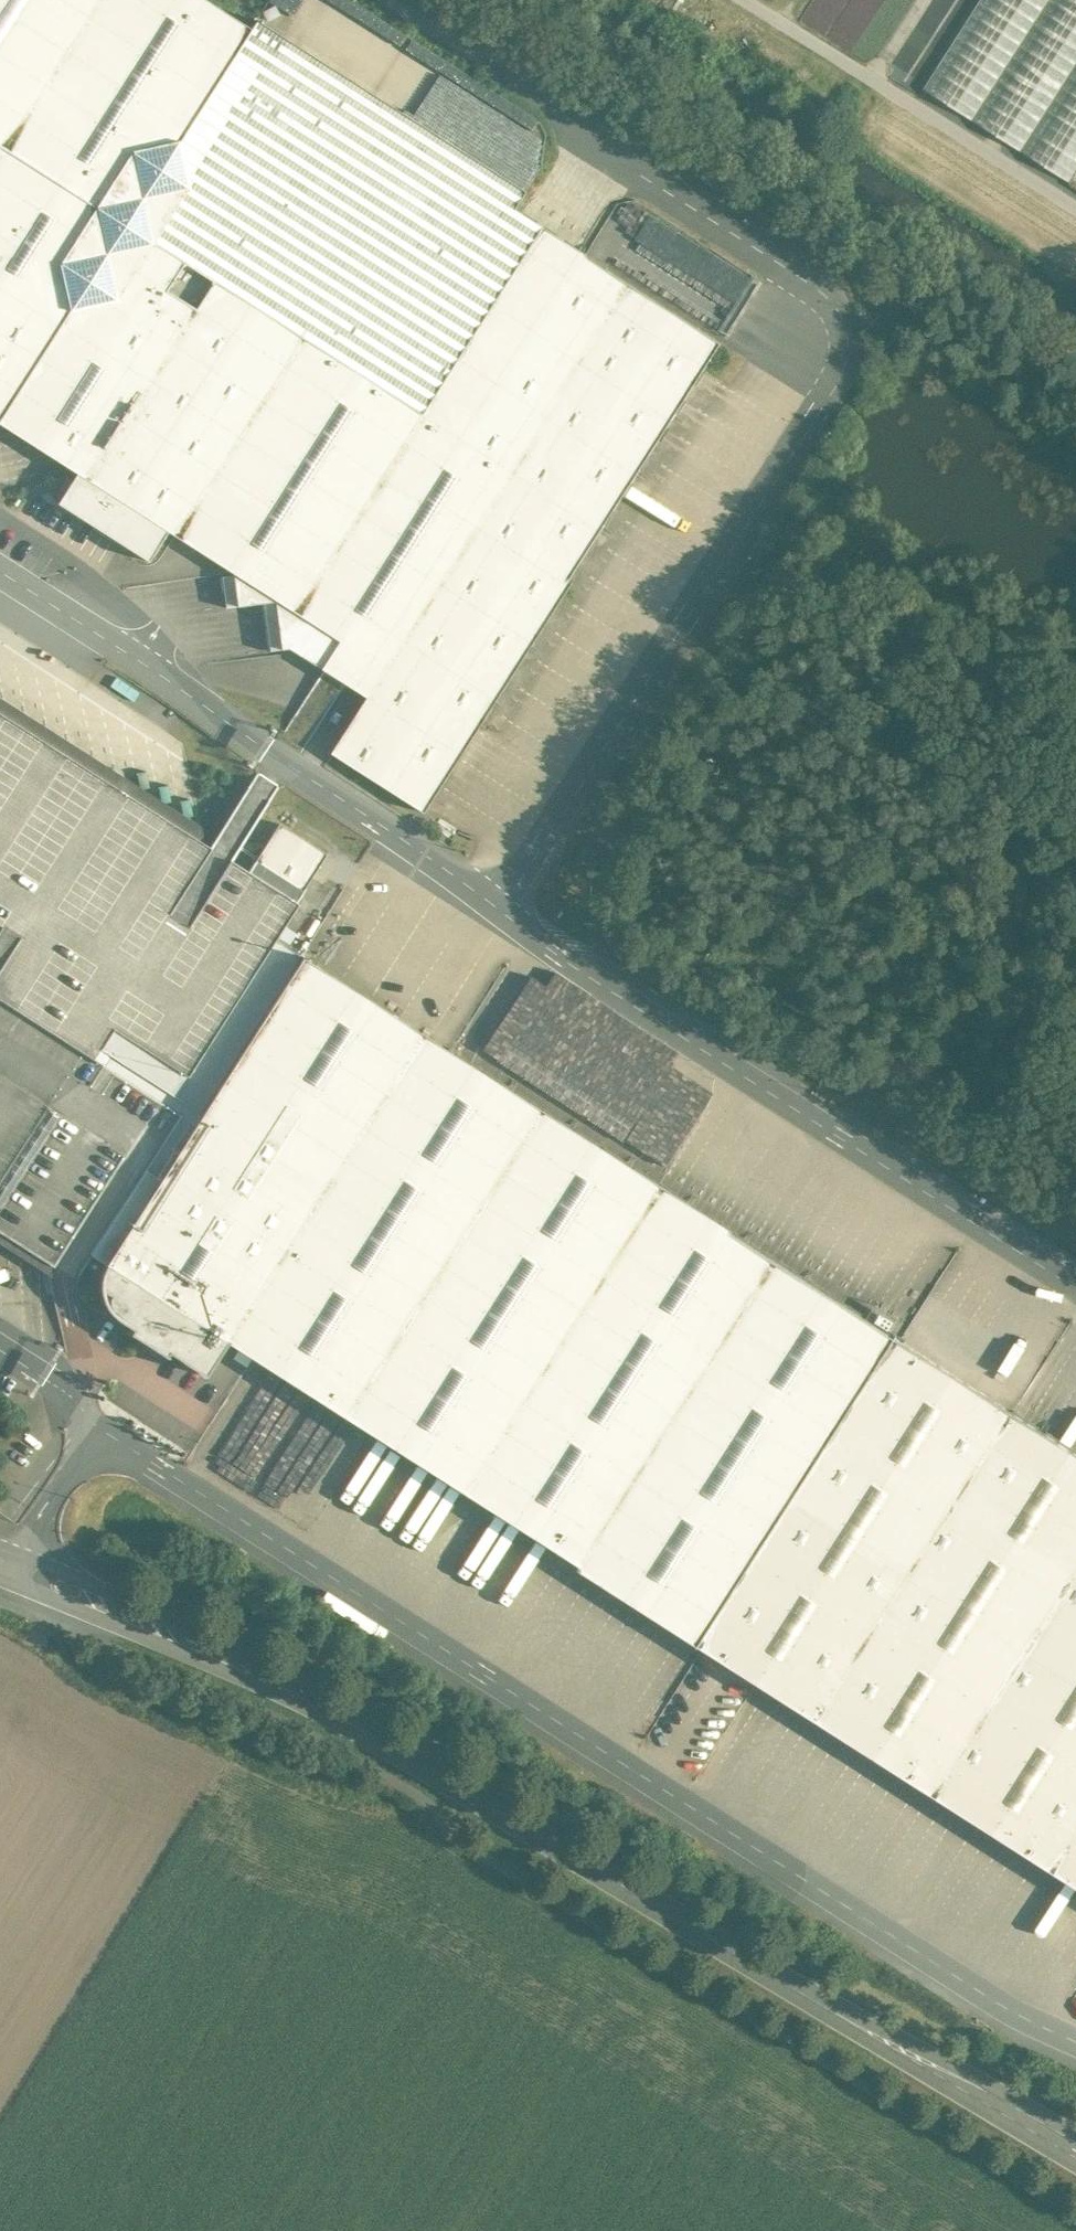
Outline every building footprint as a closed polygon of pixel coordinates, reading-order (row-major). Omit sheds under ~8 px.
[(206,0),(0,0),(0,424),(76,472),(57,503),(148,561),(167,531),(232,573),(274,599),(338,640),(320,668),(322,670),(344,683),(365,697),(329,752),(422,812),(722,343),(512,209),(524,191),(256,20),(251,29),(206,0)] [(1071,0),(980,0),(924,88),(1070,182),(1075,173),(1075,3),(1071,0)] [(274,599),(232,573),(233,574),(221,576),(225,607),(263,602),(274,601),(274,599)] [(338,640),(274,599),(274,601),(263,602),(269,650),(288,648),(320,668),(338,640)] [(322,670),(210,845),(231,860),(344,683),(322,670)] [(70,758),(66,740),(48,744),(44,727),(27,730),(22,713),(5,716),(1,699),(0,699),(0,1000),(158,1102),(179,1115),(194,1124),(301,956),(302,957),(302,956),(272,937),(326,853),(279,823),(248,871),(231,860),(210,845),(203,841),(200,826),(182,830),(178,812),(160,816),(156,798),(139,802),(135,784),(117,788),(113,771),(95,774),(94,771),(91,772),(88,754),(70,758)] [(301,956),(194,1124),(105,1264),(106,1265),(227,1342),(700,1643),(699,1645),(700,1644),(1075,1884),(1075,1452),(896,1337),(897,1335),(896,1335),(895,1337),(302,956),(302,957),(301,956)] [(0,1000),(0,1232),(0,1236),(4,1236),(4,1247),(23,1246),(23,1259),(41,1258),(42,1271),(48,1275),(158,1102),(0,1000)] [(179,1115),(90,1255),(105,1264),(194,1124),(179,1115)] [(106,1308),(116,1319),(133,1329),(130,1334),(167,1358),(170,1354),(205,1376),(227,1342),(106,1265),(100,1278),(100,1293),(106,1308)]
